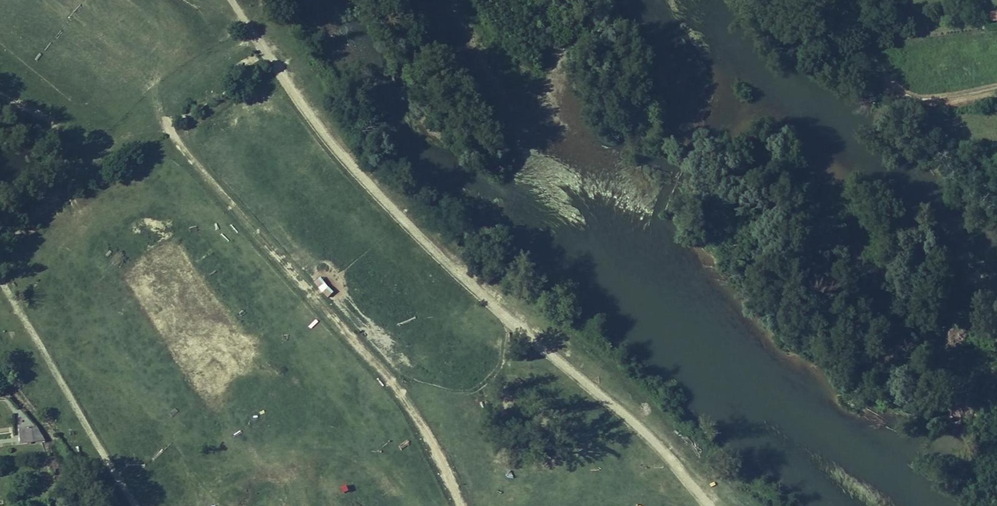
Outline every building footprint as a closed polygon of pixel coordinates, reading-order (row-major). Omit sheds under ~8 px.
[(326,298),(333,293),(319,277),(313,283),(326,298)] [(32,437),(30,421),(21,423),(24,439),(32,437)]
